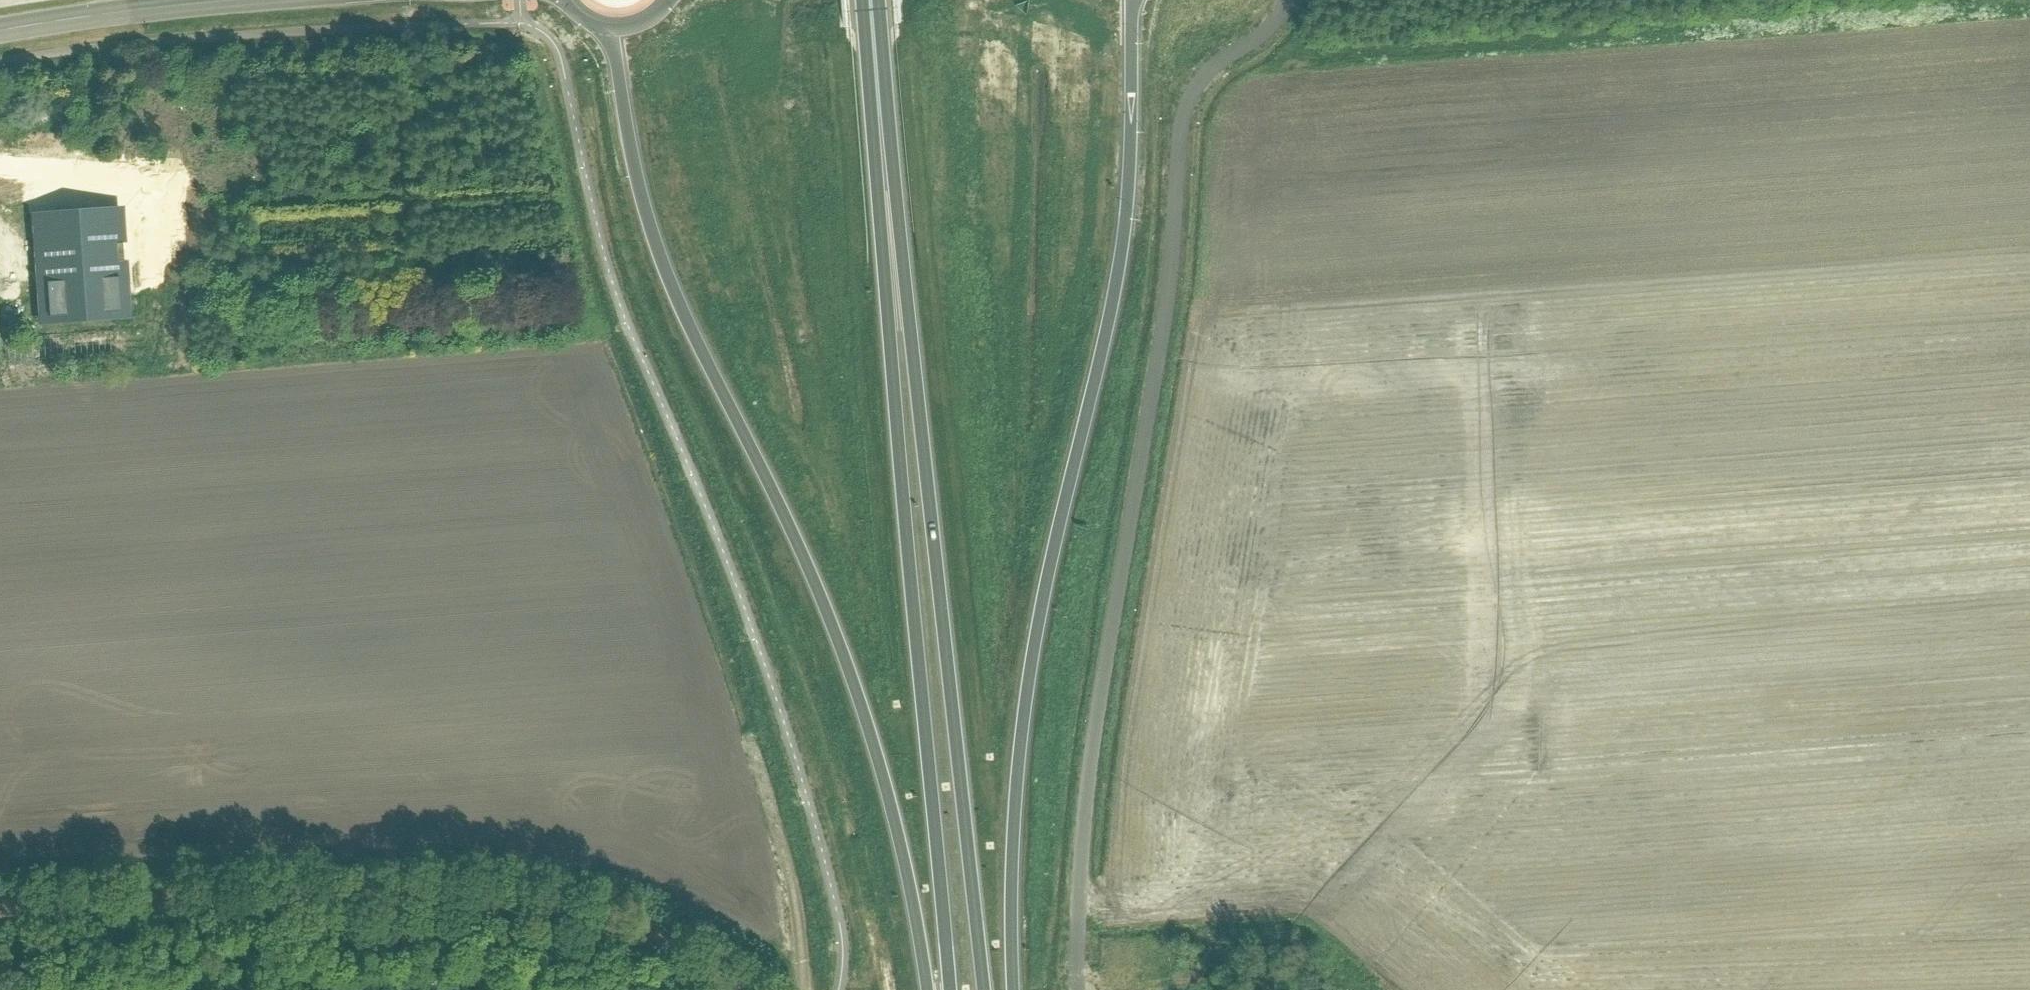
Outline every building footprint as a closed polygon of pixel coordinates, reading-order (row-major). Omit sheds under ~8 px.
[(119,210),(35,216),(41,300),(40,300),(42,318),(127,312),(125,277),(124,277),(119,210)]
